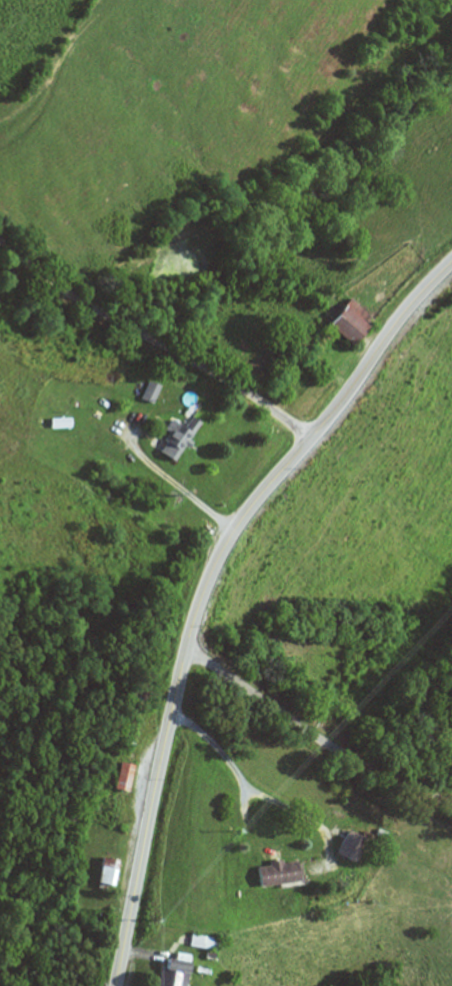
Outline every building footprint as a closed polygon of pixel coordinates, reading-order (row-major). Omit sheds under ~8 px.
[(330,323),(353,345),(374,323),(351,301),(330,323)] [(158,447),(178,460),(203,422),(194,416),(186,427),(176,420),(158,447)] [(117,788),(132,792),(138,765),(123,761),(117,788)] [(122,860),(107,857),(102,883),(117,886),(122,860)] [(299,861),(262,864),(263,886),(301,883),(299,861)] [(221,951),(223,939),(196,934),(193,945),(221,951)] [(163,971),(161,985),(190,985),(194,962),(172,958),(170,972),(163,971)]
